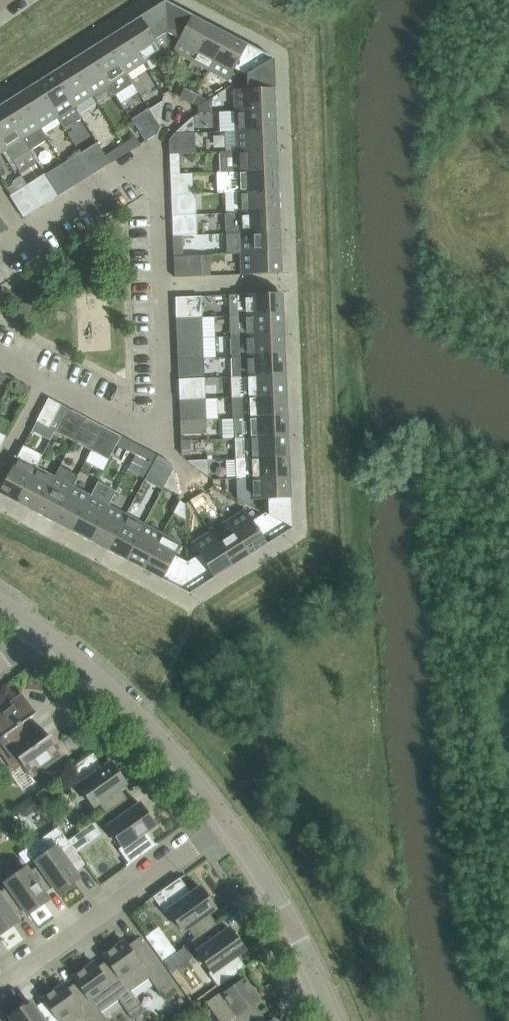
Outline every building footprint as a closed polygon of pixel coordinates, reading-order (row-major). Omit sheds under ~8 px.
[(166,33),(165,8),(165,1),(122,29),(144,63),(167,49),(166,33)] [(165,1),(165,8),(166,33),(179,40),(173,52),(191,61),(210,25),(165,1)] [(228,35),(210,25),(191,61),(209,71),(227,37),(228,35)] [(122,29),(104,40),(126,74),(144,63),(122,29)] [(228,35),(227,37),(209,71),(228,81),(234,69),(247,75),(274,59),(228,35)] [(95,63),(109,85),(115,94),(132,83),(126,74),(104,40),(87,50),(95,63)] [(70,61),(71,63),(92,96),(95,94),(109,85),(95,63),(87,50),(70,61)] [(274,59),(247,75),(248,89),(234,90),(235,111),(276,109),(274,59)] [(53,72),(75,107),(92,96),(71,63),(70,61),(53,72)] [(75,107),(53,72),(35,83),(57,118),(64,128),(81,117),(75,107)] [(18,94),(40,129),(57,118),(35,83),(18,94)] [(180,97),(192,104),(198,93),(185,87),(180,97)] [(197,107),(198,107),(205,102),(205,97),(198,93),(192,104),(197,107)] [(1,105),(2,107),(30,150),(47,139),(40,129),(18,94),(1,105)] [(211,98),(205,102),(198,107),(198,113),(212,112),(211,98)] [(159,126),(160,126),(163,101),(149,110),(159,126)] [(6,150),(12,161),(30,150),(2,107),(1,105),(0,106),(0,142),(6,150)] [(148,109),(131,120),(145,142),(157,134),(160,126),(159,126),(149,110),(148,109)] [(235,111),(236,132),(277,130),(276,109),(235,111)] [(194,133),(193,117),(174,134),(194,133)] [(237,152),(277,150),(277,130),(236,132),(237,152)] [(169,140),(169,155),(178,154),(195,154),(194,133),(174,134),(169,140)] [(135,137),(123,145),(128,153),(140,145),(135,137)] [(111,153),(115,161),(128,153),(123,145),(111,153)] [(278,171),(277,150),(237,152),(219,153),(220,173),(278,171)] [(93,174),(88,167),(80,153),(62,164),(76,185),(93,175),(93,174)] [(169,155),(170,169),(179,169),(178,154),(169,155)] [(105,167),(101,159),(88,167),(93,174),(105,167)] [(58,196),(76,185),(62,164),(45,174),(58,196)] [(220,173),(217,173),(218,194),(237,193),(279,191),(278,171),(220,173)] [(41,207),(58,196),(45,174),(27,185),(41,207)] [(171,181),(171,196),(180,195),(180,181),(171,181)] [(27,185),(10,196),(23,218),(41,207),(27,185)] [(279,191),(237,193),(238,213),(280,212),(279,191)] [(195,195),(180,195),(171,196),(172,210),(172,216),(196,215),(195,195)] [(226,234),(281,232),(280,212),(238,213),(225,214),(226,234)] [(197,236),(196,215),(172,216),(173,236),(183,236),(197,236)] [(282,252),(281,232),(226,234),(226,255),(240,254),(279,253),(282,252)] [(183,236),(173,236),(173,251),(183,250),(183,236)] [(282,274),(282,252),(279,253),(240,254),(241,275),(282,274)] [(174,278),(201,277),(200,256),(174,257),(174,278)] [(229,295),(230,317),(284,315),(283,293),(229,295)] [(202,318),(201,297),(175,298),(176,319),(202,318)] [(285,335),(284,315),(230,317),(230,337),(282,335),(285,335)] [(202,318),(176,319),(177,339),(203,338),(202,318)] [(231,358),(283,355),(286,355),(285,335),(282,335),(230,337),(231,358)] [(203,338),(177,339),(178,360),(204,359),(203,338)] [(286,376),(286,355),(283,355),(231,358),(232,378),(284,376),(286,376)] [(204,359),(178,360),(178,380),(204,379),(204,359)] [(246,398),(285,396),(287,396),(286,376),(284,376),(232,378),(233,398),(246,398)] [(204,379),(178,380),(179,401),(205,400),(204,379)] [(14,391),(27,398),(31,390),(18,383),(14,391)] [(288,417),(287,396),(285,396),(246,398),(233,398),(234,419),(286,417),(288,417)] [(48,399),(36,422),(49,428),(61,405),(48,399)] [(205,400),(179,401),(180,421),(206,420),(205,400)] [(85,418),(67,409),(55,432),(73,442),(85,418)] [(235,439),(286,437),(289,437),(288,417),(286,417),(234,419),(235,439)] [(103,428),(85,418),(73,442),(91,451),(103,428)] [(206,420),(180,421),(180,435),(189,435),(206,434),(206,420)] [(91,451),(95,453),(108,460),(117,445),(121,437),(103,428),(91,451)] [(130,452),(134,444),(121,437),(117,445),(130,452)] [(290,457),(289,437),(286,437),(235,439),(236,459),(290,457)] [(190,441),(181,441),(181,456),(190,455),(190,441)] [(36,468),(42,456),(23,446),(0,491),(0,495),(17,504),(18,502),(36,468)] [(141,457),(153,464),(158,456),(145,449),(141,457)] [(236,459),(236,480),(290,478),(290,457),(236,459)] [(187,461),(208,477),(207,461),(187,461)] [(60,466),(54,477),(36,512),(35,514),(53,523),(72,487),(78,475),(60,466)] [(35,514),(36,512),(54,477),(36,468),(18,502),(17,504),(35,514)] [(164,488),(178,495),(173,470),(164,488)] [(290,478),(236,480),(236,500),(250,507),(250,501),(264,500),(264,514),(286,526),(293,529),(290,478)] [(90,496),(72,487),(53,523),(71,533),(90,496)] [(202,493),(190,501),(195,509),(207,501),(202,493)] [(89,542),(95,531),(108,506),(95,499),(90,496),(71,533),(89,542)] [(184,520),(183,505),(183,503),(180,501),(173,514),(184,520)] [(108,506),(95,531),(89,542),(107,552),(126,515),(108,506)] [(245,510),(227,522),(248,554),(249,556),(293,529),(286,526),(264,514),(252,522),(245,510)] [(144,525),(126,515),(107,552),(125,561),(144,525)] [(249,556),(248,554),(227,522),(210,533),(232,567),(249,556)] [(143,571),(144,569),(162,534),(144,525),(125,561),(143,571)] [(189,594),(232,567),(210,533),(192,544),(199,555),(187,563),(189,594)] [(143,571),(189,594),(187,563),(175,556),(181,544),(162,534),(144,569),(143,571)] [(31,709),(22,695),(12,702),(0,700),(0,751),(2,754),(27,736),(20,726),(33,716),(35,715),(31,709)] [(34,746),(27,736),(2,754),(14,772),(23,766),(31,778),(40,771),(53,774),(55,761),(64,755),(54,741),(50,735),(48,737),(34,746)] [(98,803),(105,813),(126,798),(119,788),(126,783),(111,763),(103,769),(93,755),(94,755),(93,754),(64,774),(65,775),(66,775),(76,789),(79,787),(93,807),(95,806),(98,803)] [(126,798),(105,813),(101,816),(109,827),(108,827),(122,847),(118,850),(128,864),(126,866),(127,867),(157,845),(156,844),(155,845),(146,831),(155,825),(144,809),(140,804),(134,809),(126,798)] [(27,849),(36,861),(54,887),(58,893),(74,882),(77,880),(79,879),(78,877),(74,872),(85,865),(58,827),(27,849)] [(44,894),(54,887),(36,861),(35,861),(39,866),(29,873),(25,868),(5,882),(24,908),(23,908),(28,915),(49,900),(44,894)] [(183,877),(182,876),(153,897),(154,898),(165,914),(168,911),(183,931),(187,928),(195,938),(216,923),(209,913),(215,908),(212,903),(201,888),(191,895),(180,880),(183,877)] [(13,925),(17,923),(18,922),(17,920),(14,915),(23,908),(24,908),(9,887),(8,887),(0,893),(0,935),(13,925)] [(230,929),(223,934),(216,923),(195,938),(191,941),(198,951),(197,952),(211,972),(209,973),(218,986),(245,967),(236,955),(244,949),(233,934),(230,929)] [(147,935),(163,961),(177,952),(162,926),(147,935)] [(104,956),(107,961),(108,960),(140,1006),(130,992),(149,978),(159,992),(171,984),(138,938),(127,946),(119,945),(104,956)] [(97,968),(95,965),(94,963),(74,978),(77,982),(100,1013),(119,1000),(129,1014),(140,1006),(108,960),(107,961),(97,968)] [(254,1003),(258,1000),(254,995),(243,979),(233,987),(232,985),(204,1004),(205,1005),(207,1004),(219,1020),(250,1020),(261,1013),(254,1003)] [(43,1000),(44,1001),(45,1001),(59,1020),(106,1020),(100,1013),(77,982),(67,989),(65,987),(64,985),(62,986),(59,989),(43,1000)] [(13,1020),(59,1020),(45,1001),(44,1001),(35,1008),(30,1002),(10,1016),(13,1020)] [(140,1006),(129,1014),(133,1020),(145,1012),(140,1006)]
